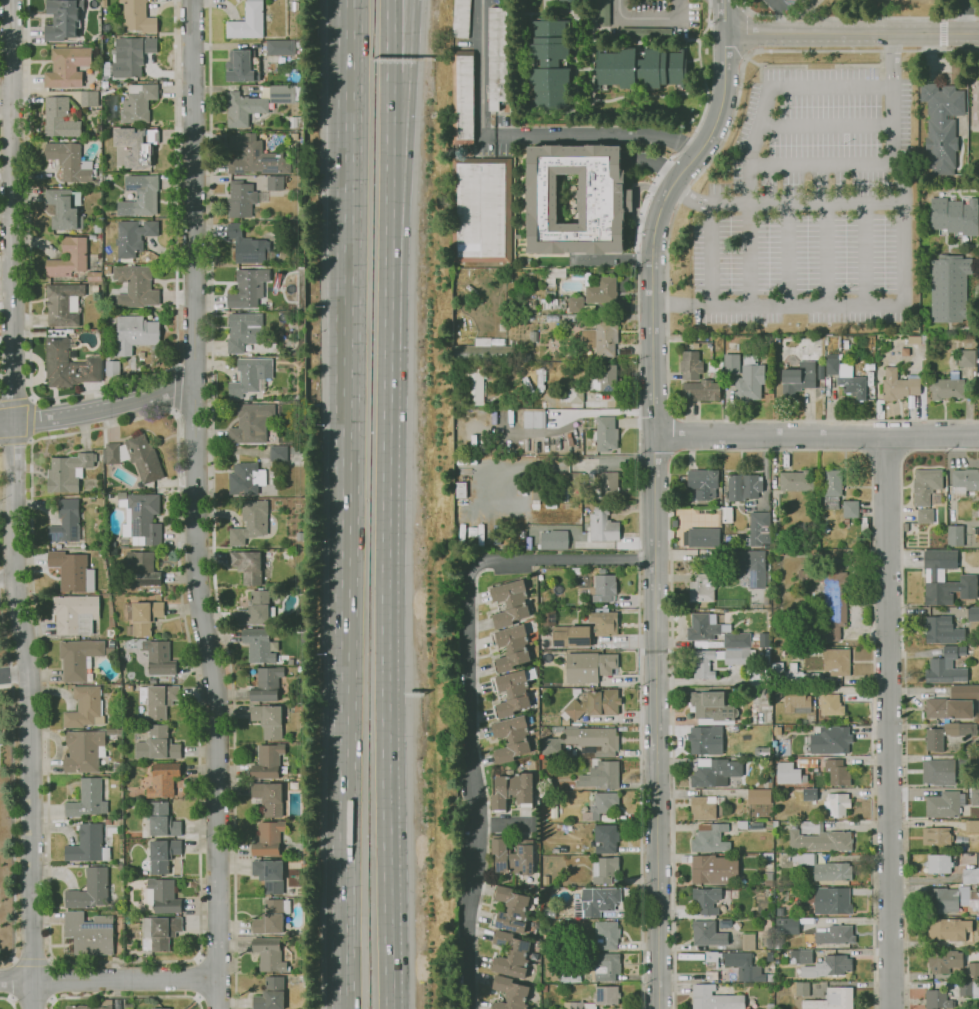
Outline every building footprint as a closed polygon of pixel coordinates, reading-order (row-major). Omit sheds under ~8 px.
[(46,15),(45,0),(84,0),(84,11),(80,11),(80,38),(64,38),(64,41),(44,41),(44,25),(53,25),(53,14),(46,15)] [(119,4),(119,0),(147,0),(147,3),(146,3),(146,18),(157,18),(157,33),(142,33),(142,31),(123,31),(123,15),(124,15),(123,4),(119,4)] [(246,1),(246,0),(262,0),(263,12),(262,12),(263,37),(226,38),(226,22),(245,22),(245,1),(246,1)] [(452,38),(454,0),(470,0),(468,39),(452,38)] [(599,26),(599,0),(609,0),(609,26),(599,26)] [(508,111),(489,111),(489,8),(508,8),(508,111)] [(559,111),(541,111),(541,108),(530,108),(530,106),(531,106),(531,98),(535,98),(535,85),(530,84),(530,71),(529,71),(529,69),(540,69),(540,60),(530,60),(530,44),(534,44),(534,33),(530,33),(530,21),(540,21),(540,18),(560,19),(560,21),(568,21),(568,44),(570,44),(570,59),(560,59),(560,68),(570,68),(570,84),(567,84),(566,98),(570,98),(570,107),(560,107),(559,111)] [(113,78),(112,62),(115,62),(115,38),(143,38),(143,39),(157,39),(157,53),(143,54),(143,66),(141,66),(141,78),(113,78)] [(267,56),(266,41),(294,40),(294,42),(300,41),(300,53),(294,53),(294,55),(267,56)] [(82,88),(44,88),(43,72),(52,72),(52,62),(51,62),(51,48),(91,48),(92,67),(76,67),(76,72),(82,72),(82,88)] [(647,90),(646,90),(646,78),(635,78),(635,90),(621,90),(621,85),(611,85),(611,89),(598,90),(598,79),(595,79),(595,60),(598,60),(597,50),(607,50),(607,53),(621,53),(621,49),(634,49),(634,48),(636,48),(636,59),(645,59),(645,48),(648,48),(648,49),(661,49),(661,53),(675,53),(675,49),(683,49),(684,59),(686,59),(686,78),(684,78),(684,88),(676,88),(676,84),(660,85),(660,88),(647,89),(647,90)] [(226,82),(226,60),(230,60),(230,51),(233,51),(233,50),(250,50),(254,50),(254,58),(259,58),(259,72),(260,72),(260,82),(226,82)] [(473,145),(452,145),(452,51),(473,51),(473,56),(473,139),(473,145)] [(266,74),(266,63),(276,62),(277,73),(266,74)] [(121,123),(120,111),(122,111),(122,100),(127,100),(127,93),(129,93),(129,85),(141,85),(141,84),(158,84),(158,100),(148,100),(148,110),(149,110),(149,122),(134,123),(121,123)] [(931,175),(931,169),(928,169),(928,151),(925,151),(925,137),(927,137),(927,120),(929,120),(929,116),(927,116),(927,102),(920,102),(920,84),(938,84),(938,91),(942,91),(942,86),(955,85),(955,91),(964,91),(965,116),(952,116),(952,119),(955,119),(955,137),(958,137),(958,151),(955,151),(956,169),(954,169),(954,175),(931,175)] [(269,104),(269,86),(295,85),(295,87),(299,87),(300,102),(295,102),(295,103),(269,104)] [(98,107),(80,108),(80,91),(98,91),(98,107)] [(248,128),(227,128),(227,117),(227,93),(229,93),(229,91),(239,91),(239,96),(248,96),(248,98),(268,98),(268,113),(248,113),(248,128)] [(44,137),(44,125),(45,125),(45,115),(44,97),(69,97),(69,117),(63,117),(63,121),(81,121),(81,137),(44,137)] [(289,128),(289,118),(302,117),(302,128),(289,128)] [(145,170),(134,170),(134,168),(125,168),(125,155),(133,155),(133,146),(114,146),(114,129),(146,128),(146,130),(155,130),(155,144),(151,144),(151,167),(145,167),(145,170)] [(282,158),(286,161),(290,161),(290,174),(260,175),(260,172),(244,173),(244,174),(228,174),(228,159),(229,159),(229,151),(229,135),(244,135),(244,133),(255,133),(255,140),(261,140),(262,153),(275,153),(275,157),(279,157),(279,153),(282,153),(282,158)] [(92,182),(78,183),(78,181),(62,182),(62,166),(58,166),(58,160),(46,160),(46,143),(64,143),(64,144),(80,144),(80,161),(92,161),(92,170),(97,170),(97,177),(92,177),(92,182)] [(527,253),(623,253),(624,145),(527,145),(527,253)] [(510,262),(452,262),(452,158),(511,158),(510,262)] [(117,216),(117,202),(136,201),(136,191),(125,191),(125,176),(158,176),(158,191),(156,191),(156,215),(117,216)] [(267,191),(266,176),(282,176),(283,190),(267,191)] [(251,217),(228,218),(228,202),(227,202),(227,198),(230,198),(230,181),(243,180),(243,184),(253,184),(253,192),(256,192),(257,204),(251,204),(251,217)] [(83,230),(51,230),(51,216),(55,216),(55,205),(44,205),(44,190),(71,190),(71,192),(80,192),(80,206),(76,206),(76,209),(78,208),(78,216),(83,216),(83,230)] [(966,238),(962,238),(962,234),(958,234),(958,233),(947,233),(947,231),(943,231),(943,229),(930,229),(931,198),(947,198),(947,201),(962,201),(962,204),(969,205),(969,198),(977,198),(977,205),(978,205),(978,211),(978,236),(976,236),(966,236),(966,238)] [(119,263),(119,258),(118,258),(118,246),(115,246),(115,239),(118,239),(117,221),(138,221),(138,227),(144,227),(143,221),(158,221),(159,236),(144,237),(144,236),(141,236),(141,241),(143,241),(143,253),(135,253),(135,259),(134,259),(134,262),(119,263)] [(265,264),(235,264),(235,239),(227,239),(227,224),(241,223),(242,237),(242,238),(251,238),(251,240),(265,240),(265,242),(265,264)] [(71,277),(45,277),(45,260),(69,260),(69,254),(62,254),(62,237),(71,237),(87,238),(86,271),(71,271),(71,277)] [(962,323),(931,323),(931,260),(938,260),(938,255),(947,254),(947,256),(962,256),(962,259),(972,259),(972,274),(966,274),(966,304),(971,304),(971,320),(962,320),(962,323)] [(144,307),(116,307),(116,295),(127,295),(127,282),(118,283),(118,280),(113,280),(113,267),(152,267),(152,280),(151,280),(151,290),(159,290),(159,306),(144,306),(144,307)] [(546,286),(545,283),(539,284),(539,278),(545,278),(545,269),(573,268),(573,270),(573,273),(568,273),(568,277),(565,277),(565,278),(555,278),(555,285),(546,286)] [(240,309),(227,308),(227,293),(236,293),(236,287),(237,287),(237,283),(236,283),(236,270),(256,270),(256,269),(269,269),(269,282),(263,282),(263,299),(257,299),(257,308),(240,308),(240,309)] [(87,282),(87,273),(101,272),(101,282),(87,282)] [(600,312),(583,312),(568,312),(569,309),(555,309),(546,309),(546,310),(543,310),(543,304),(541,304),(541,298),(568,299),(568,297),(583,297),(583,299),(585,299),(585,292),(582,292),(582,287),(585,287),(585,285),(594,285),(594,286),(598,286),(598,277),(616,277),(616,292),(617,292),(617,295),(616,295),(616,303),(600,303),(600,312)] [(79,327),(48,327),(48,308),(46,306),(46,302),(48,301),(48,298),(46,298),(46,285),(85,284),(85,296),(78,296),(78,312),(79,312),(79,327)] [(227,354),(227,339),(229,339),(229,328),(229,314),(262,314),(262,328),(261,328),(261,344),(244,344),(244,354),(227,354)] [(132,357),(117,357),(117,343),(116,343),(117,316),(142,316),(142,320),(146,320),(146,322),(159,322),(159,331),(160,331),(160,337),(159,337),(159,341),(160,341),(160,343),(159,343),(159,345),(132,345),(132,348),(132,350),(132,353),(132,357)] [(596,357),(596,347),(582,348),(582,331),(583,330),(583,325),(587,325),(590,330),(596,330),(596,320),(617,320),(618,344),(615,344),(615,357),(596,357)] [(62,389),(56,389),(56,388),(48,388),(48,379),(46,379),(45,337),(47,337),(47,330),(73,329),(73,333),(66,333),(66,337),(68,337),(68,338),(74,338),(74,348),(68,348),(68,364),(70,364),(70,363),(86,362),(86,357),(90,357),(90,355),(100,354),(100,357),(101,357),(101,382),(77,382),(77,385),(73,385),(73,387),(62,387),(62,389)] [(99,339),(94,332),(96,330),(102,337),(99,339)] [(537,342),(528,342),(529,332),(537,332),(537,342)] [(826,346),(824,346),(824,336),(824,334),(832,334),(832,336),(836,336),(836,338),(828,338),(828,344),(827,344),(826,346)] [(512,348),(512,361),(453,361),(454,346),(512,346),(512,348)] [(520,361),(520,350),(526,352),(531,355),(530,360),(520,361)] [(959,367),(958,350),(974,350),(975,367),(959,367)] [(699,380),(682,380),(682,373),(680,373),(680,361),(682,361),(682,352),(699,352),(699,362),(702,362),(703,374),(699,374),(699,380)] [(739,374),(723,374),(723,354),(739,354),(739,374)] [(863,402),(859,402),(859,401),(856,401),(856,396),(851,397),(851,393),(850,393),(850,395),(845,395),(845,393),(843,393),(843,385),(842,385),(842,386),(838,386),(838,385),(836,385),(836,377),(837,377),(837,375),(825,375),(825,360),(826,360),(826,354),(838,354),(838,355),(841,355),(841,360),(839,360),(839,364),(852,364),(852,377),(865,377),(865,401),(863,401),(863,402)] [(131,373),(130,365),(128,365),(128,360),(133,357),(135,357),(136,372),(131,373)] [(229,399),(228,399),(228,383),(240,383),(240,372),(237,372),(237,359),(238,359),(272,359),(272,379),(259,379),(259,392),(247,392),(247,394),(242,394),(242,398),(229,398),(229,399)] [(119,377),(105,377),(105,361),(120,361),(119,377)] [(709,372),(708,362),(722,362),(722,371),(709,372)] [(795,398),(782,398),(782,370),(799,370),(798,362),(814,362),(815,373),(815,388),(800,388),(800,391),(795,391),(795,398)] [(601,392),(600,391),(589,391),(589,375),(600,375),(600,366),(616,365),(616,391),(601,392)] [(749,402),(734,402),(735,378),(741,378),(742,365),(760,366),(760,365),(765,365),(764,385),(761,385),(761,400),(749,400),(749,402)] [(895,401),(882,401),(882,380),(885,380),(885,367),(897,367),(897,380),(908,380),(908,378),(915,378),(915,376),(920,376),(920,395),(908,395),(908,396),(902,396),(902,399),(895,399),(895,401)] [(941,401),(932,401),(931,392),(929,392),(929,380),(949,380),(949,371),(958,371),(958,380),(964,380),(964,398),(941,399),(941,401)] [(483,405),(482,373),(466,373),(466,405),(483,405)] [(720,401),(710,401),(697,401),(684,401),(684,399),(682,399),(682,383),(700,383),(700,380),(711,380),(711,383),(719,383),(719,398),(720,398),(720,401)] [(583,403),(570,403),(570,402),(559,402),(559,392),(569,392),(569,388),(584,388),(583,403)] [(228,444),(228,428),(238,428),(238,418),(237,418),(237,405),(274,405),(274,417),(265,417),(266,443),(228,444)] [(545,428),(531,428),(531,412),(545,412),(545,428)] [(608,452),(596,452),(596,439),(589,439),(589,431),(596,431),(596,417),(614,417),(614,429),(618,429),(618,440),(617,440),(617,449),(608,449),(608,452)] [(120,444),(124,443),(123,442),(126,441),(126,440),(144,434),(147,444),(150,443),(153,449),(154,449),(164,478),(142,485),(134,462),(131,464),(129,460),(120,463),(121,464),(106,465),(106,463),(104,463),(103,450),(106,450),(105,444),(120,443),(120,444)] [(286,462),(269,462),(269,446),(286,446),(286,462)] [(78,493),(67,493),(67,492),(53,492),(53,493),(47,493),(47,479),(47,469),(51,469),(51,458),(68,458),(68,457),(78,457),(78,453),(93,453),(93,454),(96,454),(96,466),(93,466),(93,469),(82,469),(82,478),(78,478),(78,493)] [(258,495),(229,495),(228,474),(234,474),(233,464),(237,464),(237,463),(257,463),(257,470),(265,470),(265,486),(257,486),(258,495)] [(978,472),(978,491),(965,491),(965,498),(953,498),(953,487),(951,487),(951,472),(953,472),(953,470),(965,470),(965,469),(978,470),(978,472)] [(709,500),(695,500),(695,490),(696,490),(696,488),(687,488),(687,470),(708,470),(718,470),(718,475),(718,488),(709,488),(709,500)] [(813,496),(808,496),(808,491),(779,491),(779,473),(803,473),(803,470),(812,470),(812,480),(814,480),(814,491),(813,491),(813,496)] [(839,510),(824,510),(824,500),(821,500),(821,495),(824,495),(824,470),(841,470),(841,486),(843,486),(843,489),(841,489),(841,496),(838,496),(839,510)] [(929,507),(913,507),(913,505),(912,505),(912,502),(912,495),(913,495),(913,493),(912,493),(912,480),(914,480),(914,470),(942,470),(942,490),(932,489),(932,494),(929,493),(929,507)] [(569,488),(569,474),(582,473),(583,487),(569,488)] [(618,499),(600,499),(600,473),(617,473),(618,499)] [(745,501),(728,502),(727,475),(738,475),(738,473),(742,473),(742,475),(758,475),(758,477),(762,477),(762,481),(762,492),(758,492),(758,498),(745,498),(745,501)] [(456,498),(455,483),(466,483),(466,498),(456,498)] [(117,493),(126,492),(127,500),(127,495),(159,495),(159,515),(153,515),(153,524),(161,524),(161,546),(144,546),(144,541),(143,541),(143,547),(141,547),(141,548),(131,548),(131,545),(132,545),(132,537),(121,537),(121,524),(125,524),(125,508),(118,508),(118,500),(117,493)] [(65,542),(47,542),(47,524),(50,524),(50,526),(61,526),(61,519),(58,519),(58,499),(78,499),(78,516),(79,516),(79,527),(83,527),(83,540),(65,540),(65,542)] [(244,546),(229,546),(229,529),(245,529),(245,521),(241,521),(241,501),(267,501),(267,536),(253,536),(253,538),(244,538),(244,546)] [(843,518),(843,501),(858,501),(858,518),(843,518)] [(590,542),(589,514),(594,514),(594,506),(609,506),(609,515),(607,515),(607,520),(610,520),(610,523),(619,522),(619,541),(590,542)] [(722,523),(721,508),(731,507),(732,523),(722,523)] [(917,523),(917,509),(932,509),(932,523),(917,523)] [(749,546),(749,545),(740,546),(740,538),(749,538),(749,523),(749,513),(770,512),(770,543),(762,543),(762,546),(749,546)] [(825,534),(821,529),(826,525),(830,530),(825,534)] [(947,546),(947,526),(963,526),(963,546),(947,546)] [(719,528),(682,529),(682,547),(719,547),(719,528)] [(539,550),(539,533),(549,533),(549,531),(567,531),(567,550),(539,550)] [(798,582),(797,561),(806,561),(805,550),(815,550),(815,558),(821,558),(821,572),(823,572),(823,573),(824,582),(798,582)] [(953,606),(924,605),(924,595),(925,595),(925,583),(925,569),(923,569),(923,550),(957,551),(957,556),(958,556),(958,563),(957,563),(957,569),(944,569),(944,582),(960,583),(960,575),(976,575),(976,599),(959,599),(959,592),(949,592),(949,594),(953,594),(953,606)] [(60,592),(60,567),(47,568),(47,551),(65,551),(65,555),(87,555),(87,570),(94,570),(94,592),(60,592)] [(765,589),(749,589),(749,570),(737,570),(737,551),(765,551),(765,589)] [(160,585),(130,585),(130,573),(132,573),(132,562),(125,562),(125,552),(134,552),(134,553),(154,553),(154,562),(153,562),(153,572),(160,572),(160,585)] [(261,586),(242,586),(242,572),(236,572),(236,567),(229,567),(229,552),(243,552),(260,552),(260,571),(261,571),(261,586)] [(813,642),(813,621),(824,621),(824,582),(823,573),(846,572),(846,575),(851,575),(851,592),(848,592),(848,595),(846,595),(847,627),(839,627),(839,641),(813,642)] [(713,602),(688,602),(688,591),(689,591),(688,582),(694,582),(694,574),(715,574),(715,576),(715,580),(716,580),(716,583),(715,583),(715,590),(713,590),(713,602)] [(610,602),(592,602),(592,595),(594,595),(595,576),(615,576),(615,583),(616,583),(616,594),(615,594),(615,596),(610,596),(610,602)] [(495,629),(491,616),(494,616),(494,614),(505,611),(504,608),(508,607),(507,601),(498,603),(498,602),(493,603),(489,588),(494,587),(523,580),(526,590),(525,590),(527,596),(524,596),(525,601),(526,601),(530,616),(512,621),(513,625),(498,629),(495,629)] [(274,625),(237,625),(237,610),(247,610),(247,605),(250,605),(250,591),(257,591),(257,588),(265,588),(265,591),(269,591),(269,606),(268,606),(268,607),(274,607),(274,625)] [(92,635),(56,635),(56,614),(52,614),(52,597),(99,597),(99,619),(93,619),(92,635)] [(132,637),(132,635),(126,635),(126,626),(132,626),(132,621),(123,621),(123,604),(132,604),(132,603),(149,603),(149,602),(163,602),(163,617),(154,617),(154,622),(151,622),(151,637),(132,637)] [(967,619),(978,619),(978,606),(967,607),(967,619)] [(553,648),(552,627),(568,626),(568,627),(588,627),(594,626),(594,623),(588,623),(588,622),(587,622),(587,619),(588,619),(588,613),(601,613),(601,609),(608,609),(608,612),(617,612),(617,636),(592,636),(593,646),(589,646),(589,648),(553,648)] [(686,641),(686,628),(691,627),(691,613),(709,613),(709,624),(721,624),(721,625),(730,625),(730,632),(721,633),(721,635),(714,635),(714,640),(686,641)] [(956,644),(925,644),(925,634),(925,617),(939,617),(939,616),(951,616),(951,623),(953,623),(953,628),(965,628),(965,641),(956,641),(956,644)] [(499,674),(498,673),(496,674),(493,662),(495,661),(495,660),(506,657),(505,653),(508,652),(507,646),(498,648),(497,646),(494,647),(491,634),(494,634),(494,633),(524,625),(527,635),(524,636),(524,638),(526,637),(527,641),(525,641),(525,645),(526,648),(527,648),(530,662),(513,666),(514,670),(499,674)] [(275,663),(267,664),(267,663),(248,664),(248,655),(249,655),(248,644),(241,644),(241,630),(268,629),(268,642),(275,641),(275,654),(275,656),(280,656),(280,660),(275,660),(275,663)] [(724,648),(723,634),(750,633),(750,647),(724,648)] [(759,647),(759,634),(768,633),(769,647),(759,647)] [(87,682),(63,682),(63,659),(60,659),(60,641),(105,641),(105,656),(90,656),(90,668),(86,668),(86,675),(93,675),(93,681),(87,681),(87,682)] [(177,675),(149,675),(149,662),(147,662),(147,651),(142,651),(142,641),(169,641),(169,661),(177,661),(177,675)] [(952,683),(925,683),(925,670),(929,670),(929,658),(943,658),(943,646),(957,646),(966,646),(966,655),(957,656),(957,660),(952,660),(952,669),(967,669),(967,682),(952,682),(952,683)] [(830,676),(830,671),(824,671),(823,649),(849,648),(850,675),(830,676)] [(741,665),(724,665),(724,651),(741,650),(741,665)] [(715,679),(708,679),(694,679),(693,660),(690,660),(690,651),(715,651),(723,651),(723,659),(715,659),(715,660),(709,660),(709,671),(715,671),(715,679)] [(598,683),(566,684),(566,654),(597,653),(597,655),(617,654),(618,669),(611,669),(611,675),(598,675),(598,683)] [(803,686),(772,685),(772,663),(782,663),(782,669),(784,668),(784,672),(789,672),(788,663),(797,663),(797,672),(802,672),(802,674),(818,673),(820,675),(822,675),(823,685),(803,685),(803,686)] [(496,719),(493,706),(495,706),(495,705),(506,702),(505,698),(509,697),(507,691),(499,693),(498,691),(494,692),(491,680),(495,678),(514,672),(523,670),(523,671),(529,669),(528,666),(533,664),(534,669),(533,669),(536,678),(526,681),(528,686),(524,687),(526,693),(527,693),(530,707),(513,712),(514,715),(499,719),(496,719)] [(277,701),(250,702),(250,688),(257,688),(257,669),(275,668),(275,667),(283,667),(283,677),(278,677),(278,690),(277,690),(277,701)] [(63,728),(63,712),(77,712),(77,699),(72,699),(72,686),(100,686),(100,690),(101,690),(101,696),(100,696),(100,700),(102,700),(102,716),(104,716),(104,725),(94,725),(84,725),(84,728),(63,728)] [(147,720),(147,704),(140,704),(139,687),(147,687),(147,686),(179,686),(179,700),(172,700),(172,705),(166,705),(166,720),(147,720)] [(950,686),(978,686),(978,700),(972,700),(972,704),(973,704),(973,708),(972,708),(972,719),(946,719),(946,718),(925,718),(925,711),(923,711),(923,706),(925,706),(925,699),(946,699),(947,700),(950,700),(950,686)] [(763,700),(762,687),(769,687),(771,699),(763,700)] [(811,713),(794,713),(784,713),(784,687),(805,687),(805,696),(810,696),(810,707),(811,707),(811,713)] [(587,700),(587,692),(599,692),(599,689),(617,689),(618,691),(618,694),(618,698),(620,698),(620,705),(618,705),(618,715),(588,715),(588,713),(583,713),(574,722),(562,710),(574,698),(580,705),(583,702),(587,700)] [(731,705),(734,709),(736,709),(738,711),(738,715),(736,717),(734,717),(734,721),(712,721),(712,719),(710,719),(694,719),(694,707),(691,707),(691,704),(690,704),(690,692),(695,692),(695,693),(702,693),(702,692),(724,692),(724,693),(727,695),(727,701),(724,702),(724,705),(731,705)] [(820,715),(820,694),(838,694),(838,703),(840,703),(840,706),(844,706),(844,715),(820,715)] [(263,741),(263,726),(259,726),(259,721),(250,721),(250,706),(263,706),(263,707),(280,706),(281,725),(281,740),(263,741)] [(499,765),(499,763),(496,764),(493,752),(496,751),(495,750),(506,747),(505,744),(509,743),(507,737),(499,739),(498,736),(494,737),(491,724),(495,723),(524,715),(527,727),(526,727),(529,738),(527,738),(531,753),(513,757),(514,761),(499,765)] [(123,731),(122,724),(130,723),(130,730),(123,731)] [(958,736),(958,737),(943,737),(943,753),(933,753),(933,751),(926,751),(926,742),(924,742),(924,737),(926,737),(926,729),(928,729),(928,728),(931,728),(931,729),(943,729),(943,723),(958,723),(958,724),(971,724),(976,724),(976,736),(958,736)] [(181,759),(166,759),(135,759),(135,742),(145,742),(145,738),(149,738),(149,724),(168,724),(168,738),(171,738),(171,744),(181,744),(181,759)] [(581,758),(581,746),(577,746),(577,744),(564,744),(564,729),(565,729),(565,726),(578,726),(578,729),(615,728),(615,736),(618,736),(618,751),(615,751),(615,757),(594,757),(594,758),(581,758)] [(703,756),(691,756),(691,754),(690,754),(690,741),(687,741),(687,733),(690,733),(690,727),(711,727),(711,726),(722,726),(722,755),(709,755),(709,754),(703,754),(703,756)] [(820,754),(810,754),(810,734),(820,734),(820,726),(838,726),(838,727),(848,727),(848,735),(852,735),(852,743),(848,743),(848,753),(839,753),(839,754),(820,754)] [(98,773),(64,773),(64,754),(66,754),(66,757),(69,757),(69,747),(66,747),(66,731),(105,731),(105,757),(98,757),(98,773)] [(251,779),(251,765),(258,764),(257,745),(285,744),(285,754),(278,754),(279,779),(251,779)] [(690,787),(690,775),(693,775),(693,772),(696,772),(696,766),(697,766),(697,759),(710,759),(710,760),(728,759),(728,762),(742,762),(742,777),(726,777),(726,786),(715,786),(715,787),(690,787)] [(797,768),(797,760),(817,759),(817,767),(797,768)] [(595,789),(595,787),(575,787),(575,780),(578,780),(578,775),(589,775),(589,767),(597,767),(597,760),(605,760),(605,761),(618,761),(618,789),(595,789)] [(830,786),(829,772),(824,772),(824,760),(843,760),(843,767),(846,767),(846,771),(849,771),(849,777),(850,777),(850,785),(830,786)] [(933,786),(933,784),(925,784),(925,783),(922,783),(922,761),(925,761),(925,760),(954,760),(954,785),(933,786)] [(113,774),(113,773),(112,762),(123,762),(123,774),(113,774)] [(154,798),(147,798),(147,788),(152,788),(152,776),(154,776),(153,763),(181,763),(181,777),(174,777),(174,796),(154,796),(154,798)] [(800,784),(777,784),(776,763),(792,763),(792,769),(800,769),(800,775),(807,775),(807,782),(800,783),(800,784)] [(505,813),(492,813),(492,811),(491,811),(491,795),(495,795),(495,776),(506,776),(506,771),(513,771),(513,774),(516,774),(519,774),(519,776),(521,776),(521,773),(532,773),(532,804),(531,808),(519,808),(519,804),(516,804),(516,795),(510,795),(510,799),(506,799),(506,811),(505,811),(505,813)] [(65,817),(65,803),(81,803),(80,778),(101,778),(101,801),(107,801),(107,814),(81,814),(81,817),(65,817)] [(282,818),(264,817),(264,804),(260,804),(260,798),(250,798),(251,783),(282,783),(282,818)] [(770,804),(747,804),(747,789),(770,789),(770,804)] [(793,801),(793,789),(816,789),(817,800),(793,801)] [(971,790),(978,790),(978,806),(971,806),(971,790)] [(959,817),(926,817),(926,796),(940,797),(940,791),(959,791),(959,817)] [(599,821),(581,821),(581,812),(590,812),(589,805),(594,805),(594,793),(618,793),(619,808),(612,808),(612,813),(599,814),(599,821)] [(842,818),(834,818),(834,816),(829,816),(829,810),(824,810),(824,802),(825,802),(825,797),(827,797),(826,794),(848,794),(848,799),(850,799),(850,808),(845,808),(846,816),(842,816),(842,818)] [(693,820),(693,813),(691,813),(691,797),(707,797),(715,797),(715,798),(723,797),(723,804),(715,804),(716,820),(693,820)] [(150,836),(150,817),(150,802),(169,802),(169,816),(171,816),(171,821),(181,821),(181,836),(150,836)] [(965,821),(978,821),(978,827),(978,832),(965,832),(965,821)] [(251,857),(251,842),(258,842),(258,831),(257,822),(286,822),(286,832),(279,832),(280,856),(251,857)] [(851,851),(807,851),(807,849),(789,849),(789,830),(790,830),(790,824),(791,824),(791,822),(796,822),(796,824),(797,824),(797,830),(799,830),(799,835),(802,835),(802,836),(819,836),(819,834),(800,833),(800,826),(798,824),(798,822),(801,822),(819,822),(819,832),(827,832),(850,832),(850,839),(852,839),(852,843),(851,843),(851,851)] [(110,861),(102,861),(64,861),(64,846),(79,846),(79,824),(102,823),(102,848),(109,848),(110,861)] [(691,852),(691,839),(693,839),(693,836),(697,836),(697,831),(698,831),(698,824),(711,824),(728,824),(728,832),(720,832),(720,842),(730,842),(730,852),(691,852)] [(595,854),(595,846),(602,846),(602,842),(594,842),(594,825),(616,825),(616,832),(619,832),(619,842),(616,842),(616,851),(616,853),(595,854)] [(951,847),(944,847),(944,845),(922,845),(922,828),(950,828),(950,835),(950,836),(953,836),(953,842),(951,842),(951,847)] [(515,876),(515,874),(513,874),(513,871),(510,871),(510,872),(495,872),(495,854),(492,854),(492,835),(507,835),(507,839),(507,850),(510,850),(510,854),(517,854),(517,846),(519,846),(519,841),(532,841),(532,876),(521,876),(521,875),(520,875),(520,876),(515,876)] [(150,841),(166,841),(166,840),(181,840),(181,855),(171,855),(171,861),(169,861),(169,874),(150,874),(150,841)] [(773,861),(758,861),(758,853),(772,853),(773,861)] [(847,881),(813,881),(814,876),(810,876),(810,872),(814,872),(814,866),(797,866),(797,862),(791,862),(791,854),(813,854),(813,864),(826,864),(826,863),(834,863),(843,863),(843,862),(848,862),(848,863),(849,863),(849,866),(851,866),(851,879),(847,879),(847,881)] [(709,884),(709,883),(691,883),(691,869),(692,869),(692,862),(681,862),(681,856),(710,856),(710,855),(715,855),(715,858),(737,857),(738,879),(729,879),(729,884),(709,884)] [(936,875),(932,875),(932,873),(927,873),(927,867),(925,867),(925,862),(927,862),(927,855),(950,855),(950,862),(952,862),(952,867),(950,867),(950,873),(936,873),(936,875)] [(611,884),(592,884),(592,863),(598,863),(598,858),(615,858),(615,857),(618,857),(618,871),(615,871),(615,878),(611,878),(611,884)] [(283,894),(265,894),(265,891),(263,891),(263,882),(265,882),(265,881),(258,881),(258,875),(252,875),(252,861),(282,861),(283,894)] [(92,908),(64,908),(64,890),(83,890),(83,891),(86,891),(86,867),(108,867),(108,905),(92,905),(92,908)] [(976,868),(978,868),(978,883),(976,883),(976,884),(962,884),(962,869),(976,869),(976,868)] [(764,881),(764,873),(772,873),(772,881),(764,881)] [(147,904),(146,889),(148,889),(148,879),(174,879),(174,899),(182,899),(182,913),(154,913),(154,906),(151,906),(147,904)] [(523,934),(494,927),(490,926),(493,912),(497,913),(498,911),(507,914),(508,907),(505,906),(506,904),(505,904),(505,903),(494,900),(495,899),(492,898),(495,885),(498,886),(498,885),(513,889),(512,893),(530,897),(527,909),(526,909),(526,911),(523,911),(521,922),(526,923),(523,934)] [(848,915),(830,915),(814,915),(814,888),(849,887),(849,904),(852,904),(852,915),(848,915)] [(570,918),(570,910),(574,910),(574,899),(582,899),(582,889),(620,888),(621,902),(616,903),(617,905),(614,905),(615,911),(600,912),(600,917),(582,918),(570,918)] [(718,915),(700,916),(700,908),(696,908),(696,903),(692,903),(692,889),(697,889),(711,889),(711,888),(721,888),(721,901),(716,901),(716,904),(713,904),(713,908),(718,908),(718,915)] [(931,914),(931,912),(929,912),(928,889),(946,888),(947,890),(958,889),(958,912),(947,912),(947,914),(931,914)] [(266,936),(252,936),(252,919),(262,919),(262,913),(264,913),(264,900),(289,900),(290,913),(283,913),(283,934),(266,934),(266,936)] [(114,954),(65,955),(64,912),(83,912),(83,922),(94,922),(94,916),(113,916),(114,954)] [(170,951),(152,951),(152,950),(143,950),(142,939),(151,939),(151,938),(143,938),(143,918),(182,918),(182,932),(175,932),(175,937),(170,937),(170,951)] [(799,934),(776,934),(776,919),(799,918),(799,934)] [(950,940),(927,939),(928,919),(950,920),(950,929),(952,929),(952,933),(950,933),(950,940)] [(728,945),(693,946),(693,929),(692,929),(692,921),(715,921),(715,933),(728,933),(728,945)] [(616,950),(596,950),(596,943),(603,942),(603,939),(595,939),(595,922),(617,922),(617,929),(620,929),(620,939),(617,939),(617,944),(616,944),(616,950)] [(814,932),(829,932),(829,926),(838,926),(838,924),(841,924),(841,926),(852,925),(852,936),(855,936),(855,944),(814,944),(814,932)] [(524,979),(491,971),(494,957),(499,958),(499,957),(507,959),(509,952),(506,952),(506,948),(495,945),(499,931),(513,934),(512,938),(531,942),(528,954),(526,954),(525,959),(529,960),(528,963),(529,964),(528,967),(526,967),(525,969),(527,969),(524,979)] [(962,948),(962,932),(977,932),(977,948),(962,948)] [(755,950),(742,950),(742,935),(755,934),(755,950)] [(287,972),(278,972),(260,972),(260,971),(259,971),(258,964),(259,964),(259,952),(253,952),(252,938),(281,938),(281,962),(287,962),(287,972)] [(812,964),(799,964),(799,954),(798,954),(798,951),(812,950),(812,964)] [(949,974),(931,974),(931,968),(927,968),(927,954),(941,953),(941,951),(947,951),(947,950),(958,950),(958,951),(962,951),(962,967),(949,968),(949,974)] [(766,982),(738,982),(738,967),(724,967),(724,958),(721,958),(721,957),(718,957),(718,981),(705,981),(705,971),(715,971),(715,962),(705,962),(705,952),(717,952),(717,953),(751,953),(751,954),(753,954),(753,957),(751,957),(751,966),(761,966),(761,975),(765,975),(765,974),(772,974),(772,982),(766,982)] [(615,981),(594,981),(589,981),(589,967),(594,967),(596,966),(596,954),(619,954),(619,963),(620,963),(620,974),(615,974),(615,981)] [(824,956),(847,956),(847,959),(852,959),(852,971),(843,972),(843,975),(826,975),(824,977),(800,977),(800,966),(815,966),(815,963),(822,963),(822,961),(824,961),(824,956)] [(967,963),(978,963),(978,976),(967,977),(967,963)] [(559,983),(559,973),(580,972),(580,982),(559,983)] [(527,1008),(492,1008),(493,1002),(498,1003),(498,1002),(507,1004),(508,997),(504,996),(505,993),(492,989),(495,975),(512,979),(511,983),(529,987),(538,990),(535,1004),(524,1002),(524,1005),(527,1006),(527,1008)] [(283,977),(284,1008),(253,1008),(253,996),(262,996),(262,991),(265,991),(265,977),(283,977)] [(971,999),(971,996),(959,997),(959,982),(978,981),(978,999),(971,999)] [(796,996),(790,996),(790,983),(795,983),(809,983),(809,996),(796,996)] [(744,995),(744,1008),(692,1008),(692,998),(692,985),(715,985),(715,991),(711,991),(711,995),(744,995)] [(618,1005),(595,1005),(595,999),(593,999),(593,994),(595,994),(595,987),(618,987),(618,993),(620,993),(620,998),(618,998),(618,1005)] [(818,1008),(801,1008),(801,1000),(826,1000),(826,988),(839,988),(852,988),(852,1008),(818,1008)] [(952,1008),(945,1008),(937,1008),(925,1008),(925,991),(928,991),(928,990),(946,990),(946,1000),(952,1000),(952,1002),(954,1001),(954,1007),(952,1007),(952,1008)] [(112,1000),(112,1008),(66,1008),(66,1006),(98,1006),(98,1000),(112,1000)] [(596,1006),(596,1008),(563,1008),(563,1002),(580,1002),(579,1001),(582,1001),(582,1002),(583,1002),(583,1004),(594,1004),(594,1006),(596,1006)]
